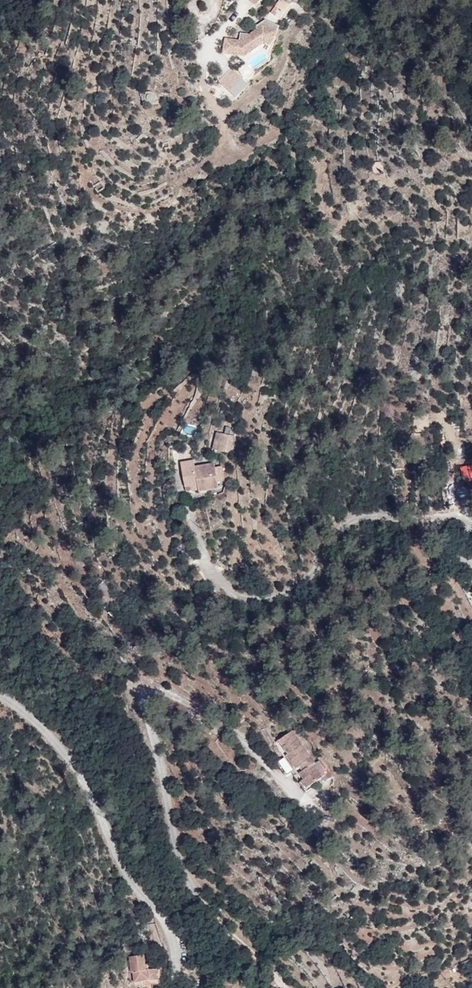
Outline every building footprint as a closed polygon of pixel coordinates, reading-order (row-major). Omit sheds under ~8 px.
[(245,3),(254,12),(265,0),(248,0),(245,3)] [(239,47),(225,45),(224,59),(245,63),(264,49),(272,53),(280,33),(267,27),(249,40),(240,39),(239,47)] [(231,76),(219,88),(229,97),(241,86),(231,76)] [(232,434),(220,432),(217,449),(229,452),(232,434)] [(464,481),(471,480),(471,466),(461,468),(464,481)] [(186,500),(220,495),(216,470),(197,473),(196,467),(181,469),(186,500)] [(305,768),(278,736),(266,747),(278,761),(276,762),(286,776),(291,772),(294,777),(291,779),(296,785),(294,787),(301,796),(311,789),(308,786),(314,782),(303,770),(305,768)] [(332,888),(327,892),(333,897),(337,894),(332,888)] [(357,906),(352,914),(361,919),(366,911),(357,906)] [(161,976),(148,978),(147,964),(132,965),(134,987),(147,987),(162,987),(161,976)]
